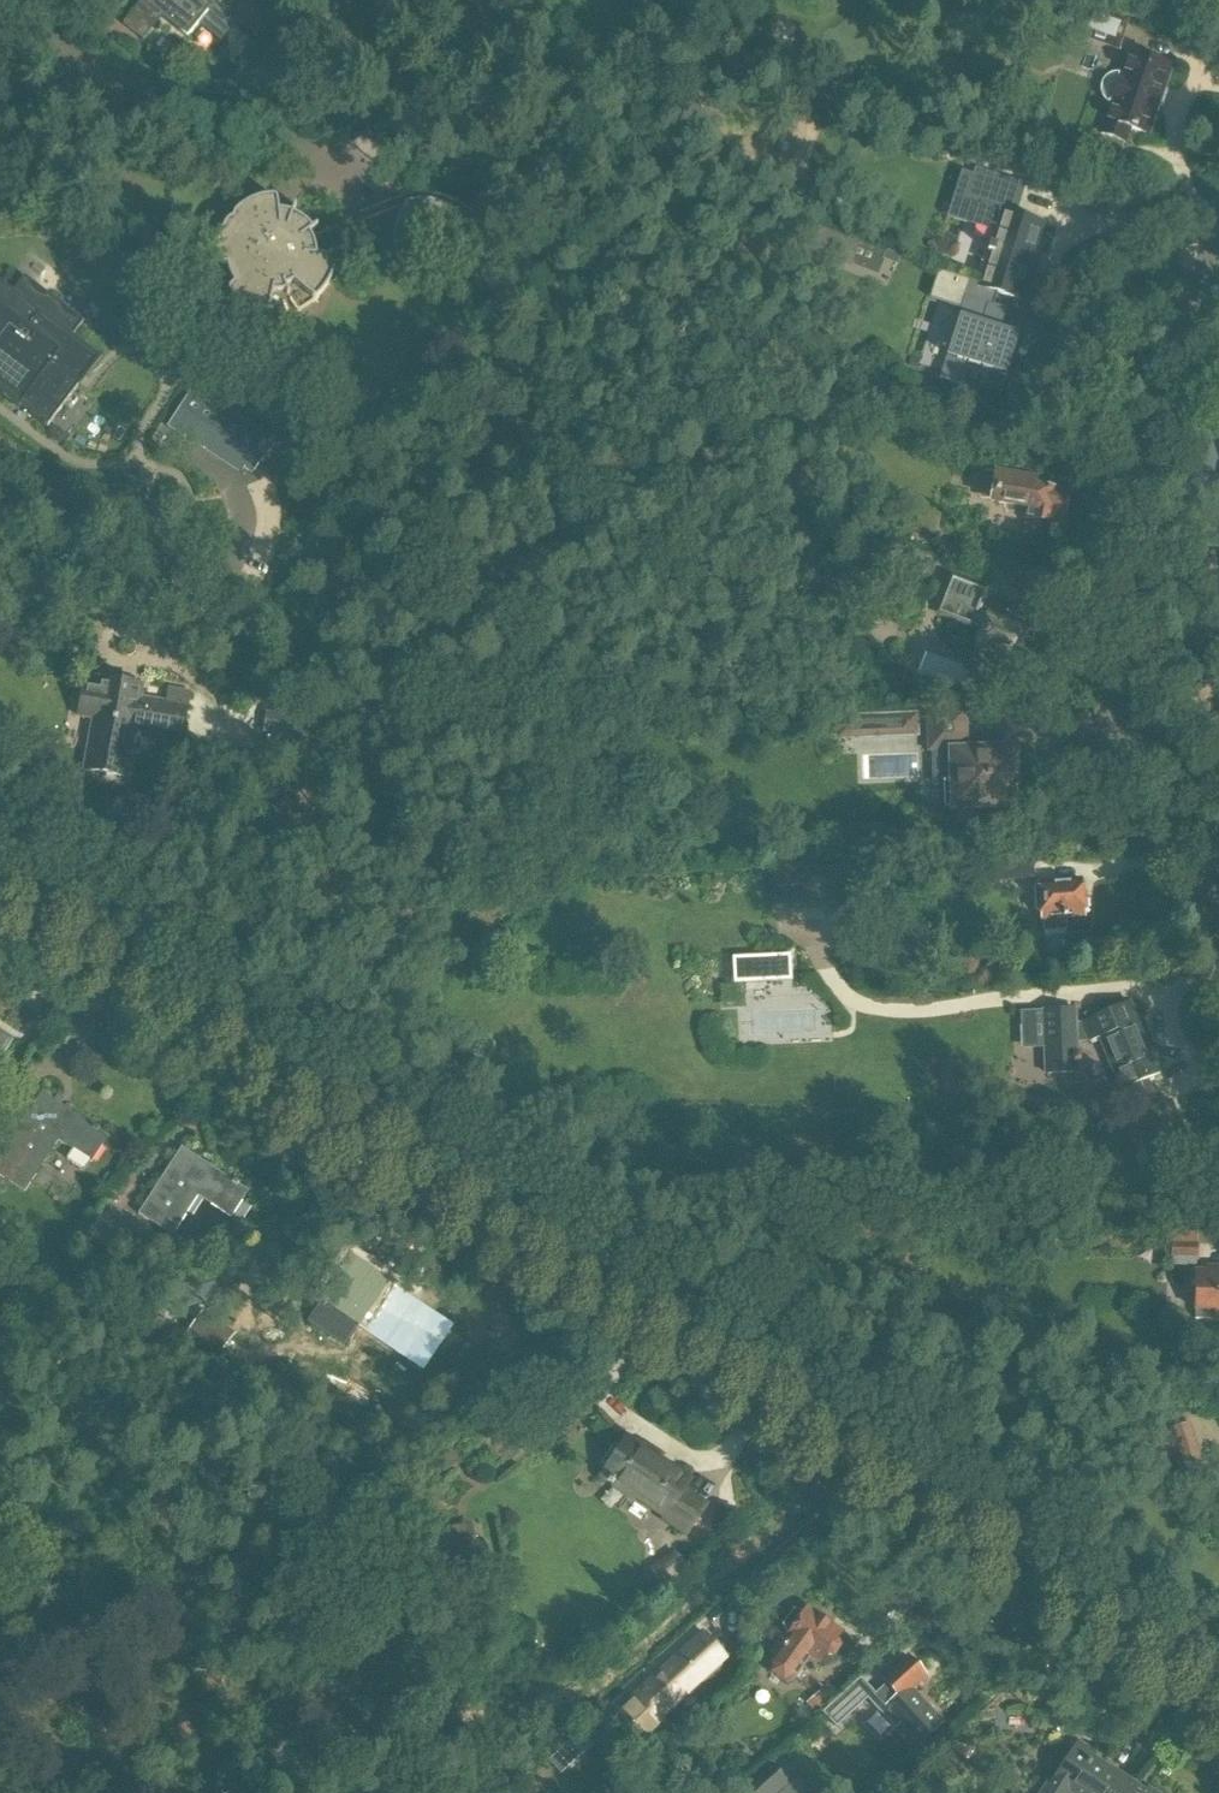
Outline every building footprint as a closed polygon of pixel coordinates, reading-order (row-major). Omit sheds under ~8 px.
[(193,0),(140,0),(122,23),(142,39),(164,11),(190,32),(198,23),(220,40),(235,22),(208,0),(197,0),(195,2),(193,0)] [(276,0),(263,0),(261,2),(273,11),(279,3),(276,0)] [(1218,10),(1218,0),(1205,0),(1218,10)] [(262,16),(244,1),(234,12),(253,27),(262,16)] [(1088,5),(1077,36),(1117,50),(1128,19),(1088,5)] [(1096,132),(1123,141),(1127,127),(1146,134),(1170,66),(1129,52),(1120,77),(1117,76),(1114,76),(1112,77),(1110,78),(1108,79),(1106,80),(1104,82),(1103,84),(1103,87),(1102,90),(1102,93),(1103,95),(1104,97),(1105,99),(1107,101),(1096,132)] [(989,166),(1027,177),(1031,164),(993,152),(989,166)] [(965,201),(979,206),(973,224),(995,231),(978,286),(995,291),(995,293),(1018,300),(1042,224),(1009,214),(1019,184),(975,170),(965,201)] [(291,212),(279,210),(278,206),(277,199),(276,198),(275,197),(273,196),(262,197),(252,200),(244,204),(237,209),(235,211),(233,213),(232,216),(231,218),(230,219),(226,221),(225,223),(223,225),(219,233),(216,242),(215,252),(214,261),(215,263),(216,264),(218,266),(219,266),(226,266),(227,272),(229,278),(233,284),(228,288),(227,290),(227,291),(227,293),(229,295),(233,300),(237,303),(245,309),(254,313),(263,316),(265,316),(267,315),(268,313),(273,293),(285,292),(290,300),(294,307),(296,310),(298,311),(300,312),(301,311),(307,308),(313,304),(318,300),(324,292),(329,284),(332,277),(334,270),(335,262),(334,259),(333,258),(331,257),(327,257),(327,255),(337,254),(336,244),(333,234),(329,225),(311,235),(309,232),(317,226),(316,224),(312,227),(306,222),(300,217),(293,213),(296,205),(294,204),(291,212)] [(411,200),(404,202),(405,206),(401,210),(397,215),(394,220),(392,226),(391,232),(391,238),(391,240),(391,241),(392,243),(392,244),(393,246),(394,247),(396,248),(397,249),(398,249),(400,249),(402,249),(414,249),(426,245),(438,241),(448,234),(458,225),(459,224),(459,222),(460,220),(460,218),(459,217),(459,215),(458,213),(457,212),(456,211),(449,206),(442,202),(435,200),(427,199),(419,198),(411,200)] [(978,286),(937,272),(928,298),(960,309),(938,378),(959,384),(966,363),(1004,375),(1017,335),(995,328),(997,321),(987,318),(995,293),(995,291),(978,286)] [(0,282),(0,393),(47,429),(101,357),(74,337),(86,320),(23,273),(11,290),(0,282)] [(255,476),(266,460),(258,455),(267,441),(196,395),(174,430),(244,476),(247,471),(255,476)] [(1061,514),(1065,493),(1044,490),(1045,485),(1031,483),(1032,480),(993,473),(988,502),(1025,508),(1021,534),(1046,538),(1049,523),(1058,525),(1060,514),(1061,514)] [(988,557),(941,543),(937,559),(984,573),(988,557)] [(931,575),(937,559),(915,551),(909,568),(931,575)] [(978,611),(986,590),(950,577),(943,598),(962,605),(956,621),(971,626),(971,624),(977,626),(973,637),(977,642),(975,647),(976,648),(972,659),(992,667),(996,657),(1015,663),(1016,660),(1020,658),(1024,649),(1022,646),(1028,629),(988,614),(987,616),(976,612),(977,610),(978,611)] [(84,770),(126,777),(134,729),(181,738),(189,692),(169,688),(167,703),(140,698),(142,685),(101,677),(99,687),(83,684),(78,716),(93,718),(84,770)] [(272,708),(272,713),(267,712),(263,737),(265,737),(265,739),(270,740),(271,738),(288,741),(288,745),(319,750),(322,727),(302,712),(272,708)] [(918,713),(899,714),(900,738),(919,737),(918,713)] [(899,714),(854,716),(855,740),(900,738),(899,714)] [(963,752),(961,715),(930,716),(931,748),(951,747),(953,781),(943,782),(944,808),(1009,806),(1008,782),(1014,782),(1012,751),(963,752)] [(1066,932),(1065,920),(1084,918),(1081,881),(1039,884),(1039,887),(1034,887),(1036,911),(1041,915),(1041,921),(1043,921),(1044,933),(1066,932)] [(784,980),(783,965),(790,965),(789,955),(743,957),(744,982),(784,980)] [(1032,978),(1033,989),(1047,988),(1047,978),(1032,978)] [(1090,1019),(1081,1023),(1082,1025),(1087,1038),(1087,1039),(1089,1043),(1099,1039),(1120,1091),(1119,1092),(1114,1094),(1120,1108),(1153,1093),(1148,1080),(1160,1075),(1137,1022),(1129,1003),(1116,1008),(1090,1019)] [(1079,1074),(1077,1008),(1041,1009),(1044,1075),(1079,1074)] [(108,1137),(42,1093),(0,1157),(0,1176),(25,1192),(58,1141),(72,1151),(67,1159),(84,1170),(90,1162),(91,1163),(108,1137)] [(977,1105),(997,1105),(997,1095),(977,1095),(977,1105)] [(231,1218),(248,1192),(180,1148),(138,1214),(172,1236),(198,1197),(231,1218)] [(111,1250),(133,1216),(108,1201),(86,1234),(111,1250)] [(1198,1233),(1171,1233),(1170,1263),(1197,1264),(1198,1233)] [(451,1327),(354,1264),(327,1305),(322,1302),(308,1324),(345,1348),(362,1322),(411,1354),(408,1359),(424,1369),(451,1327)] [(208,1269),(164,1283),(173,1312),(217,1298),(208,1269)] [(1208,1270),(1208,1273),(1195,1273),(1195,1312),(1195,1319),(1215,1319),(1215,1321),(1218,1321),(1218,1270),(1208,1270)] [(203,1309),(187,1331),(218,1355),(235,1333),(203,1309)] [(1178,1473),(1203,1465),(1189,1422),(1141,1437),(1150,1464),(1173,1457),(1178,1473)] [(640,1450),(626,1441),(620,1449),(614,1444),(601,1464),(607,1468),(602,1476),(634,1498),(637,1494),(666,1514),(664,1517),(687,1533),(705,1505),(683,1491),(688,1483),(658,1462),(660,1458),(642,1446),(640,1450)] [(463,1556),(478,1554),(472,1525),(425,1534),(431,1562),(463,1556)] [(803,1614),(799,1611),(793,1610),(783,1626),(785,1631),(789,1634),(787,1637),(788,1638),(779,1652),(768,1666),(768,1672),(786,1684),(793,1680),(802,1668),(812,1654),(823,1662),(827,1656),(834,1657),(840,1648),(836,1642),(841,1636),(831,1629),(834,1626),(833,1624),(831,1625),(830,1627),(818,1618),(820,1616),(820,1615),(817,1615),(816,1618),(805,1611),(803,1614)] [(716,1664),(724,1657),(705,1636),(697,1643),(699,1644),(637,1702),(632,1696),(613,1714),(645,1747),(667,1726),(663,1716),(660,1713),(715,1662),(716,1664)] [(920,1744),(941,1724),(909,1690),(925,1675),(910,1659),(885,1683),(886,1685),(875,1695),(920,1744)] [(842,1717),(867,1694),(856,1682),(821,1714),(830,1725),(841,1715),(842,1717)] [(828,1700),(820,1691),(806,1703),(815,1713),(828,1700)] [(1119,1775),(1092,1758),(1092,1753),(1078,1743),(1053,1782),(1046,1782),(1039,1792),(1107,1792),(1119,1775)] [(788,1784),(770,1764),(744,1787),(749,1792),(779,1792),(788,1784)] [(713,1784),(721,1792),(727,1792),(737,1783),(727,1771),(713,1784)] [(1119,1775),(1107,1792),(1146,1792),(1119,1775)]
